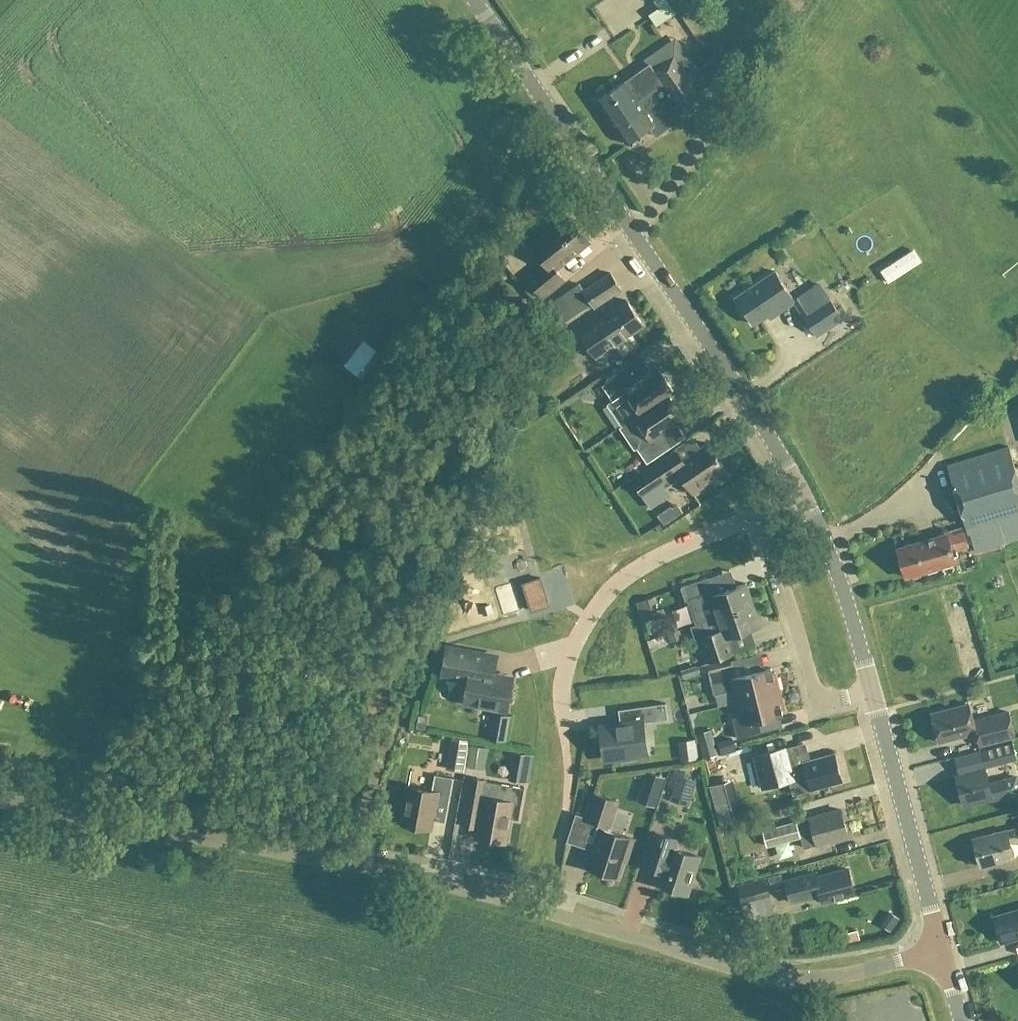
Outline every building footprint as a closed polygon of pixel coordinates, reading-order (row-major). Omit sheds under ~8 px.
[(655,15),(661,27),(680,17),(671,0),(658,0),(663,11),(655,15)] [(625,83),(597,101),(617,131),(644,113),(637,104),(683,73),(687,78),(698,71),(685,51),(655,71),(651,65),(648,67),(638,74),(640,76),(635,80),(626,85),(625,83)] [(644,113),(617,131),(626,145),(651,129),(656,137),(655,137),(655,138),(673,127),(668,119),(681,111),(682,111),(712,91),(698,71),(687,78),(683,73),(637,104),(644,113)] [(554,270),(589,242),(569,217),(531,248),(545,265),(527,280),(542,298),(563,281),(554,270)] [(775,273),(735,299),(741,308),(739,311),(743,317),(746,317),(752,325),(774,311),(777,315),(794,303),(792,299),(775,273)] [(620,291),(609,274),(583,292),(579,285),(564,295),(576,313),(590,303),(594,308),(620,291)] [(842,319),(828,299),(802,316),(815,337),(842,319)] [(630,335),(642,327),(626,301),(596,321),(597,322),(597,321),(598,323),(581,334),(579,332),(578,332),(591,352),(610,340),(612,345),(612,346),(613,345),(621,357),(637,346),(630,335)] [(350,368),(367,381),(380,365),(363,352),(350,368)] [(634,418),(673,392),(658,370),(651,374),(642,359),(601,386),(611,401),(625,393),(639,414),(634,417),(634,418)] [(673,393),(673,392),(634,418),(649,440),(636,449),(646,464),(669,449),(660,434),(683,418),(668,396),(673,393)] [(678,474),(692,494),(726,471),(707,444),(682,461),(675,451),(631,481),(642,498),(678,474)] [(920,574),(955,563),(952,552),(967,547),(966,545),(970,544),(973,553),(1017,540),(1017,480),(1009,448),(947,467),(966,530),(897,550),(905,578),(910,577),(913,579),(919,577),(920,574)] [(678,508),(664,515),(677,543),(691,537),(678,508)] [(1001,588),(1017,581),(1013,570),(997,576),(1001,588)] [(707,579),(681,588),(685,601),(688,600),(696,625),(701,623),(705,622),(715,618),(753,605),(745,584),(736,587),(713,595),(707,579)] [(498,589),(506,619),(531,612),(523,582),(498,589)] [(706,636),(698,638),(702,651),(707,664),(733,655),(728,638),(760,627),(753,605),(715,618),(705,622),(701,623),(706,636)] [(447,649),(442,677),(468,682),(464,704),(506,712),(512,680),(492,676),(496,658),(475,654),(447,649)] [(735,703),(779,692),(774,673),(772,674),(770,669),(735,678),(732,667),(707,673),(713,696),(732,691),(735,703)] [(784,710),(779,692),(735,703),(739,718),(731,720),(736,740),(761,734),(758,722),(782,716),(781,711),(784,710)] [(646,755),(642,724),(667,721),(665,705),(617,711),(619,726),(600,729),(604,760),(646,755)] [(937,743),(975,734),(978,746),(1014,738),(1008,713),(972,722),(968,705),(930,714),(937,743)] [(505,733),(493,731),(492,739),(504,741),(505,733)] [(1012,745),(989,751),(979,753),(983,769),(1016,760),(1012,745)] [(448,746),(444,771),(462,774),(466,749),(448,746)] [(834,755),(803,763),(803,765),(791,768),(786,749),(753,758),(762,789),(795,780),(794,778),(806,775),(810,791),(842,783),(834,755)] [(504,773),(508,754),(484,750),(480,769),(491,771),(493,760),(496,761),(494,771),(504,773)] [(988,786),(984,770),(956,778),(964,807),(993,799),(993,801),(1017,794),(1017,784),(1016,778),(988,786)] [(446,804),(451,780),(433,776),(430,792),(406,788),(399,825),(429,831),(434,802),(446,804)] [(695,784),(676,777),(668,803),(687,809),(695,784)] [(504,845),(508,820),(516,822),(522,789),(483,782),(469,779),(464,805),(478,807),(472,839),(504,845)] [(719,827),(742,821),(731,782),(708,788),(719,827)] [(632,840),(607,832),(617,803),(594,795),(585,821),(601,826),(587,870),(617,880),(624,858),(627,859),(632,840)] [(816,846),(847,838),(840,811),(775,829),(773,821),(760,824),(766,847),(800,838),(803,849),(816,846)] [(1015,858),(1011,843),(1017,841),(1017,830),(1016,831),(1015,830),(1008,832),(974,841),(981,867),(1015,858)] [(687,896),(699,858),(674,850),(677,840),(654,833),(645,861),(658,865),(661,871),(656,886),(687,896)] [(853,895),(846,870),(815,879),(814,875),(784,883),(790,904),(819,896),(821,904),(853,895)] [(769,899),(764,880),(737,887),(742,906),(769,899)] [(994,918),(1002,943),(1017,939),(1017,911),(994,918)] [(746,933),(749,921),(731,915),(728,928),(746,933)]
